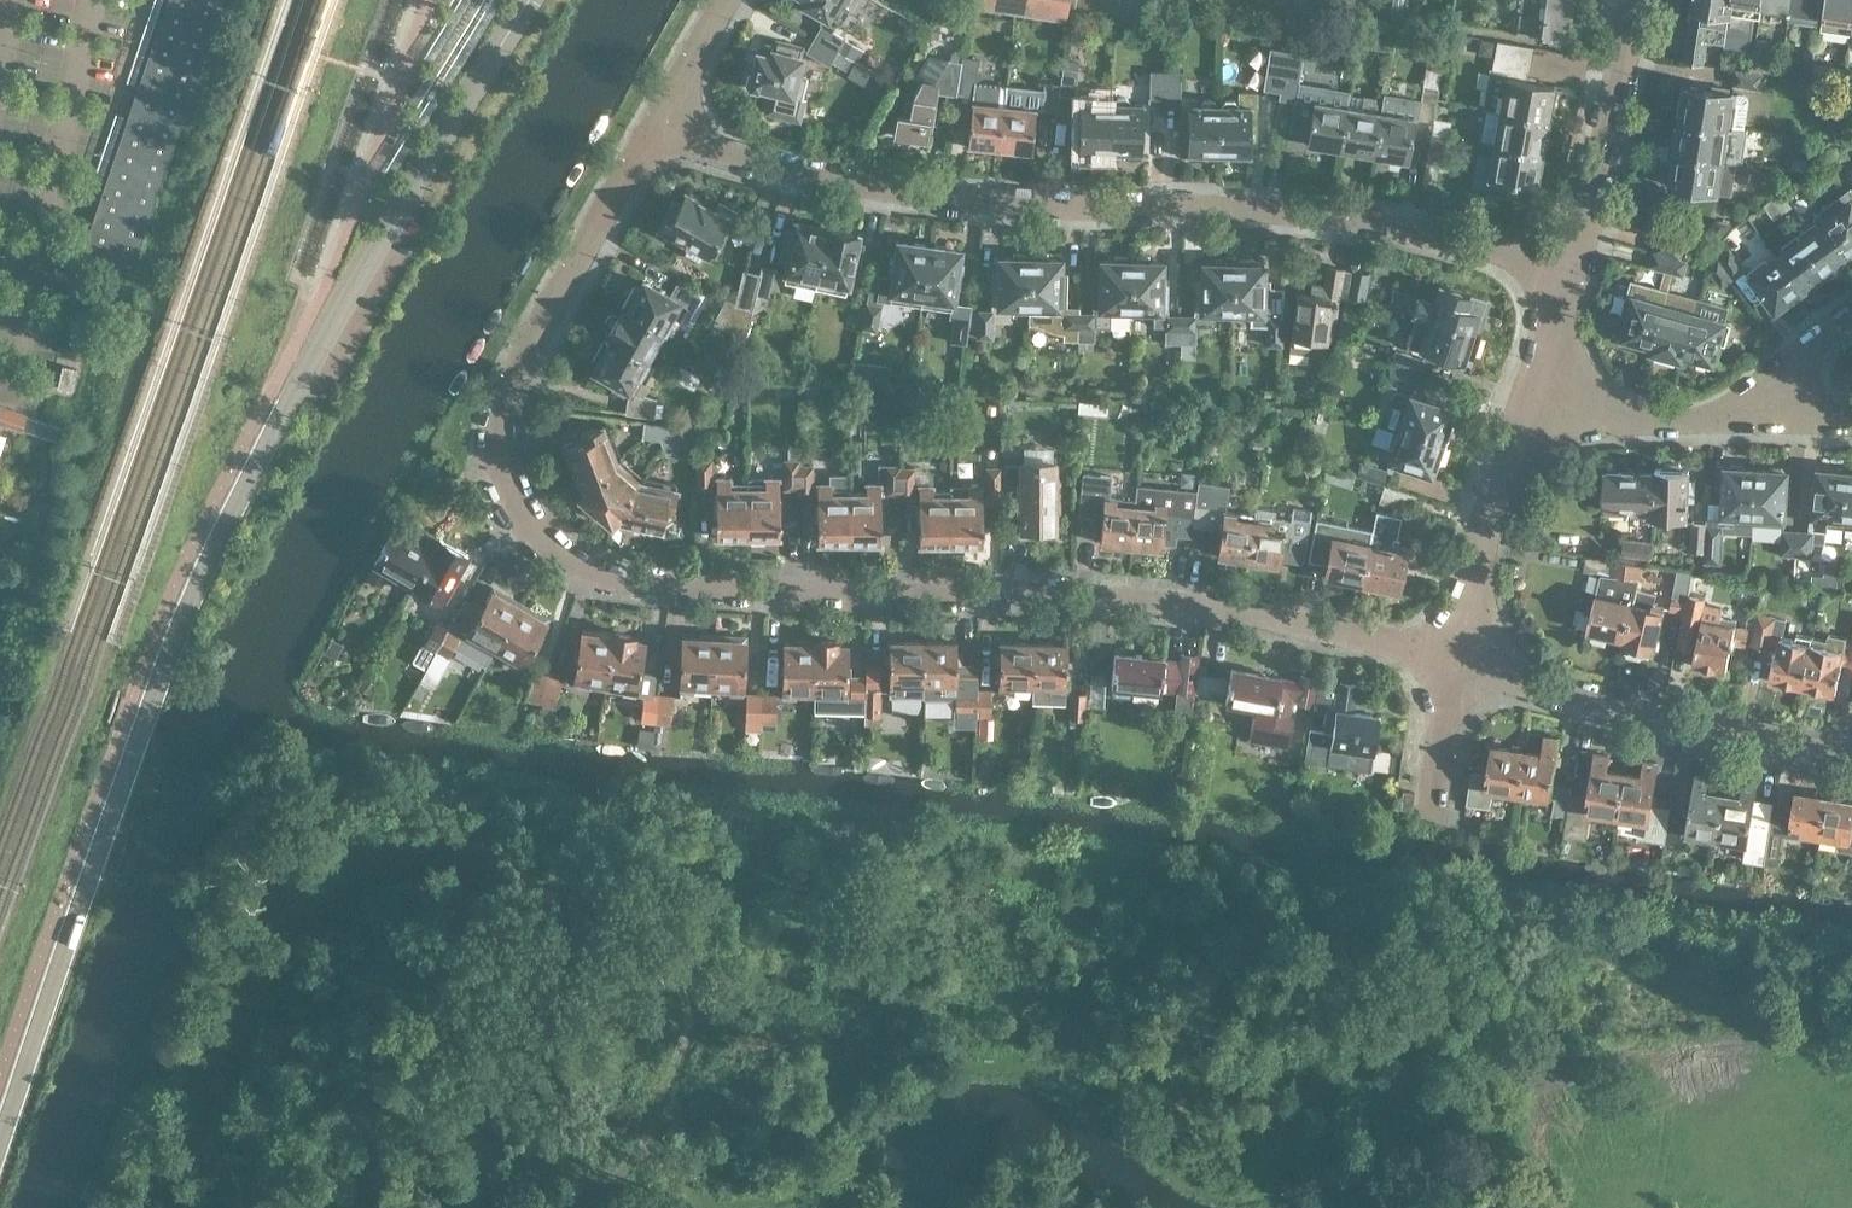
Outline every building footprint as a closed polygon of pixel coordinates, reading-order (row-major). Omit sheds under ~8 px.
[(83,250),(134,267),(224,0),(167,0),(137,92),(134,92),(131,93),(130,95),(129,97),(129,100),(130,102),(133,104),(83,250)] [(802,4),(823,15),(819,22),(821,25),(814,38),(836,51),(843,39),(844,38),(832,31),(835,25),(840,24),(843,21),(850,8),(845,5),(848,0),(804,0),(802,4)] [(954,0),(947,0),(945,8),(962,10),(963,1),(954,0)] [(969,3),(1065,18),(1065,14),(1145,27),(1149,0),(969,0),(969,3)] [(1256,7),(1291,13),(1293,0),(1257,0),(1256,7)] [(1302,8),(1322,11),(1324,0),(1303,0),(1302,8)] [(1389,11),(1403,14),(1405,0),(1391,0),(1389,11)] [(1511,30),(1538,34),(1543,0),(1516,0),(1511,30)] [(1538,34),(1567,39),(1572,0),(1543,0),(1538,34)] [(1685,60),(1702,63),(1706,39),(1724,42),(1725,38),(1731,0),(1694,0),(1685,60)] [(1750,41),(1753,16),(1759,17),(1761,6),(1762,0),(1731,0),(1725,38),(1750,41)] [(1761,6),(1790,11),(1791,0),(1762,0),(1761,6)] [(1790,11),(1807,13),(1819,15),(1821,0),(1791,0),(1790,11)] [(1851,33),(1851,26),(1851,0),(1826,0),(1822,28),(1851,33)] [(836,51),(814,38),(807,50),(829,63),(830,61),(836,51)] [(1751,71),(1764,73),(1765,73),(1770,40),(1756,38),(1751,71)] [(864,49),(843,39),(836,51),(851,59),(857,63),(864,49)] [(1498,39),(1495,54),(1525,59),(1528,45),(1498,39)] [(1270,47),(1263,86),(1281,89),(1280,97),(1294,100),(1302,52),(1270,47)] [(757,89),(760,86),(771,89),(765,112),(801,121),(806,98),(800,97),(805,76),(796,74),(801,58),(771,50),(769,57),(755,53),(750,72),(746,75),(744,82),(748,87),(757,89)] [(921,82),(913,95),(909,116),(897,114),(894,135),(926,140),(928,128),(931,128),(937,92),(957,94),(963,56),(962,56),(962,51),(955,50),(951,53),(950,58),(949,59),(928,56),(915,78),(921,82)] [(851,59),(836,51),(830,61),(845,70),(851,59)] [(1294,100),(1295,100),(1295,99),(1310,102),(1315,68),(1313,68),(1315,56),(1302,55),(1303,52),(1302,52),(1294,100)] [(1525,59),(1495,54),(1492,68),(1507,71),(1500,109),(1547,119),(1553,84),(1521,78),(1525,59)] [(963,56),(957,94),(956,105),(972,106),(968,144),(999,147),(1006,86),(976,83),(980,58),(963,56)] [(1060,83),(1059,94),(1073,96),(1072,136),(1078,136),(1078,155),(1098,156),(1098,150),(1110,150),(1111,102),(1109,102),(1109,100),(1105,96),(1096,95),(1093,99),(1089,95),(1074,95),(1080,61),(1064,58),(1060,83)] [(1809,72),(1782,67),(1780,77),(1807,83),(1809,72)] [(1764,73),(1751,71),(1735,68),(1732,85),(1761,89),(1764,73)] [(1165,70),(1151,70),(1150,97),(1165,98),(1165,70)] [(1165,70),(1165,98),(1180,98),(1180,120),(1179,120),(1178,139),(1186,139),(1186,158),(1206,159),(1207,153),(1218,153),(1218,104),(1216,104),(1216,103),(1212,99),(1203,99),(1200,102),(1198,98),(1181,97),(1181,71),(1165,70)] [(1006,86),(999,147),(1033,151),(1037,109),(1041,109),(1041,108),(1057,111),(1059,94),(1060,83),(1045,81),(1044,89),(1006,86)] [(1347,105),(1340,147),(1373,153),(1380,111),(1382,99),(1358,95),(1360,83),(1351,81),(1347,105)] [(1424,84),(1418,118),(1433,121),(1434,118),(1439,87),(1424,84)] [(1682,116),(1682,119),(1727,126),(1728,125),(1745,127),(1749,100),(1747,96),(1744,93),(1731,92),(1682,85),(1677,116),(1682,116)] [(1218,104),(1218,153),(1229,153),(1229,159),(1249,159),(1249,140),(1256,140),(1257,92),(1238,91),(1238,103),(1233,99),(1224,99),(1221,103),(1221,104),(1218,104)] [(1111,102),(1110,150),(1121,150),(1121,157),(1142,157),(1142,137),(1147,137),(1148,103),(1133,103),(1126,96),(1118,96),(1112,102),(1111,102)] [(1294,100),(1280,97),(1279,98),(1280,98),(1275,126),(1290,128),(1294,100)] [(1314,99),(1309,127),(1306,142),(1340,147),(1347,105),(1314,99)] [(1485,107),(1479,140),(1494,143),(1540,152),(1547,119),(1500,109),(1485,107)] [(1380,111),(1373,153),(1407,159),(1415,117),(1380,111)] [(1433,121),(1431,131),(1447,134),(1450,120),(1434,118),(1433,121)] [(1677,153),(1722,159),(1737,162),(1739,146),(1725,143),(1727,126),(1682,119),(1677,153)] [(1431,131),(1428,148),(1429,149),(1427,163),(1441,165),(1447,134),(1431,131)] [(1540,152),(1494,143),(1484,192),(1504,196),(1506,181),(1534,187),(1540,152)] [(1672,153),(1667,184),(1672,185),(1672,186),(1717,193),(1722,159),(1677,153),(1672,153)] [(1820,209),(1821,211),(1851,253),(1851,188),(1851,187),(1820,209)] [(1782,192),(1773,199),(1783,212),(1792,205),(1782,192)] [(673,200),(659,225),(690,243),(685,252),(700,261),(705,251),(710,253),(715,256),(726,236),(721,234),(729,218),(685,193),(680,204),(673,200)] [(1783,212),(1773,199),(1764,205),(1774,218),(1783,212)] [(1800,236),(1828,274),(1851,256),(1851,253),(1821,211),(1814,216),(1813,220),(1817,224),(1800,236)] [(1733,223),(1716,218),(1702,235),(1719,239),(1733,223)] [(785,273),(784,281),(814,287),(826,225),(825,226),(795,220),(793,234),(785,232),(781,251),(788,253),(784,272),(785,273)] [(826,225),(814,287),(845,293),(851,266),(857,267),(861,247),(855,246),(857,232),(826,225)] [(1659,236),(1655,252),(1682,260),(1683,257),(1686,244),(1659,236)] [(1787,253),(1779,259),(1804,292),(1828,274),(1800,236),(1784,248),(1787,253)] [(864,305),(860,327),(861,327),(861,329),(878,333),(879,322),(882,307),(890,310),(891,301),(905,302),(906,294),(920,296),(928,246),(897,242),(895,256),(892,256),(889,279),(892,279),(890,294),(868,290),(865,305),(864,305)] [(928,246),(920,296),(937,298),(935,306),(950,308),(949,318),(953,318),(950,341),(966,344),(971,306),(952,303),(955,288),(958,287),(961,265),(958,264),(960,250),(928,246)] [(1731,248),(1719,256),(1734,277),(1746,268),(1731,248)] [(992,309),(978,309),(978,338),(994,338),(993,320),(1010,320),(1010,310),(1028,310),(1029,252),(1013,252),(1012,257),(999,257),(998,273),(993,273),(992,309)] [(1029,252),(1028,310),(1027,324),(1033,325),(1039,326),(1044,328),(1048,330),(1052,332),(1054,332),(1058,333),(1063,333),(1063,340),(1077,340),(1078,312),(1065,312),(1066,274),(1060,274),(1061,258),(1047,258),(1047,253),(1029,252)] [(1682,260),(1655,252),(1652,265),(1685,274),(1689,259),(1683,257),(1682,260)] [(1078,312),(1077,340),(1078,340),(1078,350),(1092,350),(1093,340),(1095,340),(1095,327),(1112,327),(1111,313),(1129,313),(1131,255),(1114,255),(1114,260),(1101,259),(1100,275),(1093,275),(1093,313),(1078,312)] [(1131,255),(1129,313),(1129,322),(1154,323),(1154,326),(1165,326),(1165,342),(1179,342),(1180,315),(1167,314),(1167,277),(1162,277),(1163,261),(1148,260),(1148,256),(1131,255)] [(1734,277),(1719,256),(1706,266),(1722,287),(1734,277)] [(1180,315),(1179,342),(1181,342),(1181,357),(1196,357),(1196,343),(1196,323),(1213,324),(1213,316),(1231,316),(1233,258),(1215,258),(1215,263),(1202,262),(1202,278),(1196,278),(1195,315),(1180,315)] [(1233,258),(1231,316),(1253,317),(1253,312),(1268,313),(1268,280),(1263,280),(1264,264),(1250,263),(1250,258),(1233,258)] [(1804,292),(1779,259),(1771,264),(1768,260),(1750,274),(1778,311),(1804,292)] [(1310,293),(1297,292),(1289,351),(1323,355),(1325,340),(1334,341),(1340,296),(1345,298),(1347,290),(1351,271),(1344,269),(1344,268),(1327,264),(1323,285),(1312,284),(1310,293)] [(760,274),(751,307),(750,313),(751,313),(766,304),(775,269),(762,266),(761,274),(760,274)] [(744,269),(736,303),(751,307),(760,274),(744,269)] [(1347,290),(1345,298),(1349,298),(1349,297),(1364,300),(1370,273),(1352,270),(1352,271),(1351,271),(1347,290)] [(633,284),(620,307),(665,333),(674,317),(678,320),(679,318),(686,322),(697,303),(685,297),(682,303),(643,279),(638,287),(633,284)] [(1389,304),(1417,313),(1477,331),(1483,312),(1476,310),(1480,298),(1470,295),(1470,293),(1439,284),(1433,302),(1393,289),(1389,304)] [(1628,294),(1622,315),(1629,317),(1623,336),(1654,345),(1669,289),(1653,285),(1649,299),(1628,294)] [(1654,345),(1652,350),(1682,358),(1684,352),(1699,298),(1669,289),(1654,345)] [(714,321),(743,337),(750,313),(751,307),(736,303),(727,298),(714,321)] [(1730,307),(1699,298),(1684,352),(1715,361),(1720,342),(1725,344),(1731,323),(1726,321),(1730,307)] [(860,327),(864,305),(856,303),(851,325),(860,327)] [(1417,313),(1389,304),(1388,304),(1388,305),(1406,311),(1406,314),(1423,319),(1418,333),(1413,331),(1409,345),(1461,362),(1463,355),(1471,357),(1479,332),(1477,331),(1417,313)] [(608,328),(604,336),(648,362),(649,360),(665,333),(620,307),(617,313),(610,312),(604,316),(603,323),(608,328)] [(1268,317),(1267,345),(1281,345),(1282,318),(1268,317)] [(648,362),(604,336),(592,357),(597,360),(592,369),(598,372),(595,379),(618,392),(621,385),(630,391),(628,398),(627,412),(655,417),(655,415),(662,416),(664,403),(656,401),(657,396),(645,393),(650,382),(646,379),(654,364),(650,361),(649,360),(648,362)] [(1396,350),(1391,364),(1418,373),(1422,359),(1396,350)] [(62,364),(57,387),(71,390),(76,367),(62,364)] [(672,376),(694,388),(700,376),(679,364),(672,376)] [(1418,373),(1391,364),(1387,377),(1413,386),(1418,373)] [(1387,424),(1398,428),(1445,443),(1451,423),(1447,422),(1451,408),(1398,391),(1392,394),(1390,401),(1392,406),(1387,424)] [(22,429),(27,414),(0,405),(0,422),(22,429)] [(676,426),(642,421),(640,437),(659,439),(661,436),(674,438),(676,426)] [(588,441),(567,448),(578,479),(573,485),(581,493),(594,478),(598,481),(616,461),(620,456),(613,450),(610,441),(615,435),(611,426),(586,435),(588,441)] [(661,436),(659,439),(665,454),(686,455),(690,444),(683,442),(687,427),(676,426),(674,438),(661,436)] [(1445,443),(1398,428),(1388,459),(1430,473),(1434,461),(1438,462),(1445,443)] [(1032,451),(1021,451),(1021,481),(1018,481),(1018,512),(1021,512),(1021,529),(1055,529),(1055,512),(1059,512),(1059,482),(1056,481),(1056,461),(1047,461),(1047,449),(1032,449),(1032,451)] [(998,452),(987,452),(987,464),(998,464),(998,452)] [(800,458),(785,458),(786,488),(799,488),(799,464),(800,458)] [(713,459),(697,459),(698,488),(713,488),(713,459)] [(1387,469),(1360,460),(1355,474),(1383,483),(1387,469)] [(594,478),(581,493),(580,495),(611,521),(613,519),(625,505),(624,498),(639,480),(616,461),(598,481),(594,478)] [(899,493),(899,496),(914,496),(915,504),(917,504),(917,522),(920,522),(920,543),(951,543),(950,491),(932,491),(932,485),(916,485),(916,466),(902,465),(902,463),(899,464),(899,493)] [(1655,473),(1654,516),(1654,520),(1687,522),(1687,501),(1694,501),(1695,484),(1688,483),(1689,469),(1684,469),(1679,463),(1666,463),(1662,468),(1655,468),(1655,473)] [(799,488),(799,493),(813,494),(813,464),(799,464),(799,488)] [(899,464),(887,464),(886,493),(899,493),(899,464)] [(1001,466),(987,466),(987,496),(1001,496),(1001,466)] [(1708,522),(1705,551),(1705,562),(1722,563),(1724,537),(1728,538),(1735,532),(1735,522),(1754,523),(1757,469),(1726,467),(1726,481),(1722,480),(1721,499),(1724,499),(1723,519),(1708,518),(1708,522)] [(1757,469),(1754,523),(1785,525),(1787,503),(1789,503),(1790,485),(1788,485),(1789,471),(1757,469)] [(1799,532),(1797,555),(1812,557),(1813,541),(1825,542),(1826,525),(1846,526),(1851,473),(1819,470),(1818,484),(1815,484),(1813,502),(1816,502),(1813,533),(1799,532)] [(1600,502),(1605,506),(1605,509),(1629,510),(1629,515),(1654,516),(1655,473),(1606,471),(1605,489),(1600,492),(1600,502)] [(1081,479),(1077,514),(1102,517),(1100,541),(1130,544),(1135,500),(1111,497),(1112,474),(1083,472),(1083,479),(1081,479)] [(625,505),(613,519),(622,527),(627,520),(663,528),(667,509),(672,510),(677,488),(675,482),(665,480),(660,485),(650,483),(642,476),(639,480),(624,498),(625,505)] [(748,482),(730,482),(730,477),(717,477),(717,498),(715,498),(715,515),(717,515),(717,536),(749,536),(749,482),(748,482)] [(780,477),(748,478),(748,482),(749,482),(749,536),(780,536),(780,515),(782,515),(782,498),(780,498),(780,477)] [(1199,480),(1198,490),(1194,519),(1212,522),(1208,546),(1218,549),(1217,554),(1248,559),(1254,514),(1226,509),(1230,485),(1199,480)] [(849,540),(849,493),(832,493),(832,483),(818,483),(818,503),(816,503),(816,520),(818,520),(818,540),(849,540)] [(867,493),(849,493),(849,540),(881,540),(881,520),(883,520),(883,502),(881,502),(881,483),(867,483),(867,493)] [(950,485),(950,491),(951,543),(982,543),(982,522),(985,522),(985,504),(982,504),(982,485),(950,485)] [(1135,500),(1130,544),(1161,548),(1162,542),(1174,543),(1175,534),(1191,535),(1193,519),(1194,519),(1198,490),(1182,489),(1136,485),(1135,500)] [(1385,485),(1379,500),(1411,510),(1416,495),(1385,485)] [(1254,514),(1248,559),(1278,563),(1279,555),(1302,558),(1309,510),(1293,507),(1291,517),(1290,520),(1274,517),(1275,509),(1255,506),(1254,514)] [(1690,550),(1705,551),(1708,522),(1692,520),(1690,550)] [(381,584),(390,569),(414,583),(440,537),(427,530),(420,542),(393,527),(374,560),(375,561),(366,575),(381,584)] [(1324,574),(1361,582),(1368,544),(1347,540),(1348,534),(1333,531),(1324,574)] [(1782,554),(1797,555),(1799,532),(1784,531),(1782,554)] [(441,536),(440,537),(414,583),(432,593),(424,607),(438,615),(449,598),(444,595),(469,552),(441,536)] [(1622,554),(1643,556),(1652,558),(1654,541),(1624,537),(1622,554)] [(1368,544),(1361,582),(1398,590),(1408,547),(1391,543),(1390,549),(1368,544)] [(1622,561),(1613,560),(1611,574),(1601,574),(1597,594),(1595,594),(1591,611),(1585,610),(1582,625),(1588,627),(1587,630),(1619,637),(1618,643),(1624,644),(1638,588),(1640,579),(1641,579),(1643,562),(1622,560),(1622,561)] [(1683,612),(1685,604),(1690,582),(1675,579),(1670,610),(1683,612)] [(1638,588),(1624,644),(1628,645),(1626,650),(1643,654),(1644,649),(1655,651),(1665,606),(1654,603),(1657,593),(1638,588)] [(434,651),(434,652),(447,659),(454,647),(485,665),(495,646),(520,603),(504,594),(502,598),(491,591),(477,615),(460,605),(448,626),(434,651)] [(520,603),(495,646),(511,655),(508,662),(519,668),(546,622),(534,615),(536,612),(520,603)] [(1708,604),(1703,627),(1700,626),(1693,664),(1727,671),(1732,642),(1748,645),(1751,630),(1720,624),(1723,608),(1722,608),(1722,607),(1708,604)] [(1758,611),(1755,626),(1752,645),(1769,648),(1769,647),(1775,648),(1769,680),(1802,687),(1812,637),(1785,632),(1787,618),(1777,617),(1777,615),(1766,613),(1758,611)] [(425,668),(434,652),(434,651),(448,626),(435,618),(412,660),(425,668)] [(589,678),(605,681),(614,631),(597,628),(596,633),(583,631),(574,683),(587,685),(589,678)] [(614,631),(605,681),(624,684),(623,692),(636,694),(644,642),(633,640),(634,634),(614,631)] [(694,682),(712,684),(714,634),(696,633),(696,638),(683,637),(680,690),(693,690),(694,682)] [(714,634),(712,684),(729,685),(729,692),(742,693),(745,640),(731,640),(732,635),(714,634)] [(1802,687),(1837,693),(1843,662),(1848,663),(1851,663),(1851,638),(1838,635),(1837,642),(1812,637),(1802,687)] [(817,638),(798,637),(798,644),(784,643),(782,696),(795,697),(795,689),(814,689),(817,638)] [(817,638),(814,689),(833,690),(833,694),(827,701),(827,708),(830,713),(835,717),(841,717),(846,714),(850,714),(850,726),(864,726),(865,696),(846,695),(847,644),(836,644),(836,639),(817,638)] [(881,716),(881,691),(904,691),(904,685),(923,684),(922,641),(887,641),(888,664),(865,664),(865,722),(879,722),(879,716),(881,716)] [(956,641),(922,641),(923,684),(941,684),(942,691),(956,691),(956,641)] [(1016,684),(1033,685),(1034,642),(1001,641),(999,690),(1016,691),(1016,684)] [(1034,642),(1033,685),(1032,702),(1064,703),(1065,693),(1067,693),(1069,643),(1034,642)] [(1114,652),(1111,684),(1112,695),(1129,697),(1133,686),(1176,690),(1194,692),(1198,654),(1180,652),(1180,659),(1164,658),(1164,657),(1114,652)] [(1224,699),(1255,705),(1249,738),(1289,746),(1298,702),(1313,705),(1318,677),(1300,674),(1298,680),(1280,678),(1280,677),(1230,668),(1224,699)] [(524,698),(539,702),(548,675),(533,670),(524,698)] [(548,675),(539,702),(553,707),(562,679),(548,675)] [(1327,707),(1325,724),(1332,725),(1329,744),(1352,748),(1351,755),(1372,758),(1379,715),(1352,711),(1356,684),(1338,682),(1335,708),(1327,707)] [(977,688),(962,688),(962,717),(977,717),(977,688)] [(992,717),(992,688),(977,688),(977,717),(992,717)] [(1176,690),(1174,715),(1192,717),(1194,692),(1176,690)] [(641,721),(655,722),(658,693),(644,692),(641,721)] [(763,693),(747,692),(745,733),(760,734),(760,722),(761,722),(763,693)] [(1070,692),(1068,718),(1086,719),(1087,693),(1070,692)] [(658,693),(655,722),(669,723),(672,694),(658,693)] [(763,693),(761,722),(775,723),(777,694),(763,693)] [(1526,750),(1520,792),(1556,798),(1554,813),(1567,815),(1571,791),(1572,785),(1554,783),(1560,738),(1546,735),(1543,753),(1526,750)] [(1526,750),(1493,745),(1489,772),(1473,770),(1468,803),(1491,807),(1494,789),(1520,792),(1526,750)] [(1568,815),(1566,831),(1584,834),(1588,811),(1619,816),(1625,774),(1609,771),(1611,755),(1597,753),(1591,794),(1571,791),(1567,815),(1568,815)] [(1625,774),(1619,816),(1650,821),(1659,763),(1645,761),(1642,776),(1625,774)] [(1686,833),(1718,838),(1725,795),(1707,792),(1710,776),(1695,774),(1686,833)] [(1163,781),(1161,791),(1176,793),(1179,777),(1170,775),(1163,781)] [(1769,833),(1766,833),(1771,801),(1756,799),(1758,784),(1743,781),(1741,797),(1725,795),(1718,838),(1754,843),(1751,860),(1765,861),(1769,833)] [(1415,791),(1403,789),(1401,807),(1412,809),(1415,791)] [(1769,833),(1765,861),(1779,864),(1784,833),(1801,835),(1802,830),(1820,833),(1826,796),(1794,792),(1789,821),(1771,818),(1769,831),(1770,831),(1770,833),(1769,833)] [(1820,833),(1838,836),(1837,842),(1838,842),(1839,850),(1851,852),(1851,800),(1826,796),(1820,833)] [(1670,817),(1666,841),(1668,842),(1666,850),(1678,852),(1679,843),(1680,843),(1684,819),(1670,817)]
